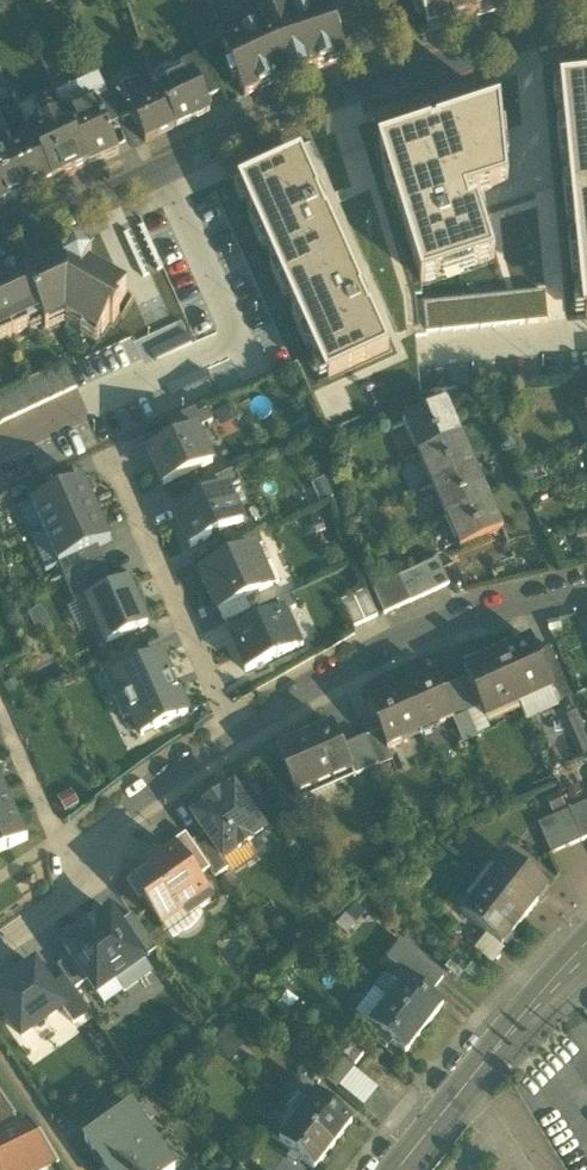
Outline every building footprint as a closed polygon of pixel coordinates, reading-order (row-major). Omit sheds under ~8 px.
[(209,0),(182,0),(203,45),(225,35),(209,0)] [(471,17),(465,0),(413,0),(413,1),(414,8),(417,14),(422,19),(425,18),(429,31),(471,17)] [(513,4),(512,0),(465,0),(471,17),(513,4)] [(237,77),(245,94),(286,75),(327,63),(325,54),(335,51),(338,59),(345,57),(339,37),(332,39),(328,27),(335,25),(328,2),(285,16),(282,10),(261,19),(263,23),(221,42),(231,64),(235,62),(241,75),(237,77)] [(193,73),(204,97),(222,89),(205,50),(182,60),(188,75),(193,73)] [(141,82),(153,76),(150,68),(145,55),(131,61),(141,82)] [(99,72),(91,75),(100,93),(107,90),(99,72)] [(155,80),(160,91),(176,126),(210,110),(204,97),(193,73),(188,75),(175,81),(171,73),(155,80)] [(93,96),(100,93),(91,75),(55,91),(65,113),(66,115),(95,101),(93,96)] [(121,84),(130,104),(146,97),(137,77),(121,84)] [(564,83),(566,103),(563,103),(565,124),(568,124),(572,159),(568,159),(570,181),(574,181),(577,215),(574,216),(576,238),(580,237),(583,272),(579,272),(581,294),(585,293),(586,312),(586,81),(564,83)] [(121,84),(107,90),(120,118),(133,112),(130,104),(121,84)] [(432,109),(436,123),(501,102),(499,88),(432,109)] [(107,124),(120,118),(107,90),(100,93),(93,96),(95,101),(97,101),(107,124)] [(18,107),(28,130),(65,113),(55,91),(18,107)] [(160,91),(146,97),(130,104),(133,112),(146,139),(176,126),(160,91)] [(17,147),(33,140),(28,130),(18,107),(15,101),(0,108),(0,109),(17,147)] [(95,101),(66,115),(89,165),(120,151),(107,124),(97,101),(95,101)] [(508,181),(501,102),(436,123),(437,126),(432,128),(431,124),(379,141),(421,278),(443,272),(441,265),(471,255),(473,262),(495,255),(478,201),(470,204),(466,194),(508,181)] [(66,115),(65,113),(28,130),(33,140),(52,182),(89,165),(66,115)] [(52,182),(33,140),(17,147),(7,152),(27,193),(52,182)] [(7,152),(0,155),(0,199),(2,204),(27,193),(7,152)] [(311,342),(319,360),(321,358),(329,375),(389,349),(371,308),(369,308),(361,291),(363,290),(328,211),(326,212),(318,194),(320,193),(301,152),(241,179),(249,196),(246,198),(254,216),(257,214),(270,244),(267,245),(275,263),(278,262),(292,293),(289,294),(297,312),(300,311),(313,341),(311,342)] [(238,181),(246,198),(249,196),(241,179),(238,181)] [(254,216),(267,245),(270,244),(257,214),(254,216)] [(54,267),(26,280),(42,315),(45,322),(63,314),(66,321),(66,322),(82,330),(85,324),(102,334),(110,320),(113,322),(120,311),(116,309),(128,290),(89,267),(92,262),(74,252),(66,267),(56,271),(54,267)] [(441,265),(443,272),(473,262),(471,255),(441,265)] [(275,263),(289,294),(292,293),(278,262),(275,263)] [(42,315),(26,280),(21,269),(4,277),(6,281),(0,284),(0,342),(30,329),(27,322),(42,315)] [(546,289),(518,291),(521,320),(548,317),(546,289)] [(518,291),(505,292),(508,321),(521,320),(518,291)] [(505,292),(492,294),(494,322),(508,321),(505,292)] [(492,294),(478,295),(481,323),(494,322),(492,294)] [(478,295),(465,296),(467,325),(481,323),(478,295)] [(465,296),(451,297),(454,326),(467,325),(465,296)] [(451,297),(438,299),(440,327),(454,326),(451,297)] [(438,299),(424,300),(427,328),(440,327),(438,299)] [(297,312),(311,342),(313,341),(300,311),(297,312)] [(63,314),(45,322),(48,328),(66,321),(63,314)] [(326,377),(329,375),(321,358),(319,360),(326,377)] [(65,394),(77,388),(66,363),(53,369),(65,394)] [(52,400),(65,394),(53,369),(41,375),(52,400)] [(39,406),(52,400),(41,375),(28,380),(39,406)] [(26,411),(39,406),(28,380),(15,386),(26,411)] [(13,417),(26,411),(15,386),(2,392),(13,417)] [(13,417),(2,392),(0,393),(0,422),(0,423),(13,417)] [(405,421),(419,453),(462,433),(447,402),(405,421)] [(168,422),(176,439),(197,430),(213,423),(205,405),(168,422)] [(586,442),(586,410),(585,405),(573,410),(586,442)] [(164,486),(213,464),(197,430),(176,439),(148,452),(164,486)] [(419,453),(432,484),(476,465),(462,433),(419,453)] [(432,484),(446,516),(489,496),(476,465),(432,484)] [(201,501),(227,489),(240,483),(234,470),(195,488),(201,501)] [(31,502),(32,504),(58,492),(50,475),(24,486),(31,502)] [(335,498),(325,477),(311,483),(321,505),(335,498)] [(90,479),(85,482),(91,495),(96,493),(90,479)] [(58,492),(32,504),(31,502),(18,509),(46,571),(59,565),(59,564),(98,547),(111,541),(91,495),(85,482),(84,480),(58,492)] [(227,489),(201,501),(175,513),(191,547),(243,524),(227,489)] [(503,528),(489,496),(446,516),(460,547),(503,528)] [(504,529),(461,548),(472,572),(515,552),(504,529)] [(254,550),(263,546),(257,533),(218,550),(224,563),(254,550)] [(261,566),(270,562),(263,546),(254,550),(261,566)] [(104,560),(98,547),(59,564),(59,565),(65,578),(104,560)] [(261,566),(254,550),(224,563),(202,573),(219,610),(245,598),(271,587),(261,566)] [(439,557),(425,563),(436,589),(450,582),(439,557)] [(76,604),(87,599),(116,586),(104,560),(65,578),(76,604)] [(270,562),(261,566),(271,587),(280,583),(270,562)] [(424,594),(436,589),(425,563),(412,569),(424,594)] [(411,600),(424,594),(412,569),(400,575),(411,600)] [(398,606),(411,600),(400,575),(387,580),(398,606)] [(116,586),(87,599),(100,626),(92,630),(99,646),(148,624),(128,580),(116,586)] [(385,612),(398,606),(387,580),(374,586),(385,612)] [(366,589),(341,600),(352,626),(378,615),(366,589)] [(251,612),(257,625),(283,613),(288,611),(296,607),(290,594),(251,612)] [(245,598),(219,610),(225,623),(251,612),(245,598)] [(87,599),(76,604),(67,608),(79,635),(92,630),(100,626),(87,599)] [(53,628),(42,606),(28,613),(39,635),(53,628)] [(288,611),(283,613),(298,648),(303,646),(288,611)] [(246,671),(298,648),(283,613),(257,625),(231,637),(246,671)] [(171,636),(144,646),(148,657),(175,647),(171,636)] [(531,638),(498,653),(464,667),(468,676),(481,705),(484,712),(517,698),(533,691),(534,694),(552,686),(549,680),(537,652),(531,638)] [(537,652),(549,680),(563,674),(550,646),(537,652)] [(106,679),(115,675),(145,661),(139,648),(100,666),(106,679)] [(142,734),(188,713),(161,654),(145,661),(115,675),(116,676),(133,714),(142,734)] [(552,686),(558,701),(572,695),(563,674),(549,680),(552,686)] [(435,675),(402,689),(368,704),(379,730),(387,749),(389,748),(403,742),(402,739),(420,731),(453,717),(441,688),(435,675)] [(133,714),(116,676),(106,680),(123,719),(133,714)] [(468,676),(454,682),(441,688),(453,717),(467,711),(481,705),(468,676)] [(558,701),(552,686),(534,694),(533,691),(517,698),(527,721),(561,706),(558,701)] [(467,711),(477,734),(491,728),(484,712),(481,705),(467,711)] [(578,709),(566,714),(584,756),(586,755),(586,729),(578,709)] [(478,737),(477,734),(467,711),(453,717),(464,743),(478,737)] [(287,775),(296,795),(297,795),(332,780),(352,771),(353,771),(342,746),(333,724),(276,749),(287,775)] [(379,730),(366,736),(379,764),(393,758),(389,748),(387,749),(379,730)] [(354,775),(379,764),(366,736),(342,746),(353,771),(352,771),(354,775)] [(274,781),(286,807),(300,801),(297,795),(296,795),(287,775),(274,781)] [(297,795),(300,801),(304,811),(339,796),(332,780),(297,795)] [(565,790),(573,807),(583,802),(586,801),(579,783),(565,790)] [(0,790),(0,821),(16,814),(4,788),(0,790)] [(224,858),(237,849),(239,851),(251,843),(250,841),(264,831),(234,788),(220,798),(218,795),(206,803),(208,806),(194,816),(205,831),(224,858)] [(72,790),(57,798),(65,812),(80,804),(72,790)] [(566,807),(559,791),(546,797),(553,813),(566,807)] [(569,809),(583,839),(586,838),(586,811),(583,802),(573,807),(569,809)] [(569,809),(556,814),(569,845),(583,839),(569,809)] [(0,821),(0,853),(28,841),(16,814),(0,821)] [(552,853),(569,845),(556,814),(538,822),(552,853)] [(205,831),(191,841),(210,868),(216,876),(229,867),(224,858),(205,831)] [(169,844),(174,850),(194,879),(210,868),(191,841),(186,833),(169,844)] [(259,855),(251,843),(239,851),(237,849),(224,858),(229,867),(233,873),(259,855)] [(211,903),(194,879),(174,850),(162,859),(160,856),(148,864),(150,867),(131,880),(164,927),(185,912),(189,918),(211,903)] [(502,872),(490,887),(478,902),(474,899),(462,912),(487,932),(502,944),(525,916),(548,887),(509,855),(498,869),(502,872)] [(498,869),(486,884),(490,887),(502,872),(498,869)] [(478,902),(490,887),(486,884),(474,899),(478,902)] [(367,914),(356,903),(336,925),(347,935),(367,914)] [(65,947),(71,957),(88,980),(97,993),(116,980),(117,981),(117,980),(124,990),(151,972),(144,962),(144,961),(143,960),(119,924),(112,914),(96,925),(96,924),(80,935),(80,936),(65,947)] [(132,915),(119,924),(143,960),(157,950),(132,915)] [(505,947),(502,944),(487,932),(475,947),(493,962),(505,947)] [(426,982),(435,989),(445,976),(401,941),(387,959),(400,970),(421,987),(426,982)] [(74,990),(88,980),(71,957),(58,966),(65,977),(74,990)] [(0,990),(0,1005),(19,1032),(19,1031),(22,1036),(33,1028),(34,1029),(63,1008),(50,988),(35,966),(0,990)] [(400,986),(389,1000),(425,1028),(443,1005),(430,994),(421,987),(400,970),(393,980),(400,986)] [(374,987),(389,1000),(400,986),(393,980),(385,973),(374,987)] [(65,977),(50,988),(63,1008),(74,1024),(90,1012),(74,990),(65,977)] [(116,980),(97,993),(104,1004),(124,990),(117,980),(117,981),(116,980)] [(421,987),(430,994),(435,989),(426,982),(421,987)] [(389,1000),(374,987),(355,1011),(363,1017),(371,1008),(378,1014),(389,1000)] [(363,1017),(371,1023),(392,1040),(406,1052),(425,1028),(389,1000),(378,1014),(371,1008),(363,1017)] [(333,1007),(313,1004),(310,1022),(330,1025),(333,1007)] [(387,1046),(392,1040),(371,1023),(366,1029),(387,1046)] [(245,1044),(226,1028),(214,1044),(233,1059),(245,1044)] [(336,1089),(340,1085),(354,1066),(345,1059),(328,1080),(336,1089)] [(365,1105),(380,1086),(354,1066),(340,1085),(365,1105)] [(309,1102),(298,1115),(334,1144),(352,1121),(339,1110),(330,1103),(309,1086),(302,1095),(309,1102)] [(286,1105),(298,1115),(309,1102),(302,1095),(297,1092),(286,1105)] [(19,1125),(15,1119),(17,1118),(0,1093),(0,1134),(19,1125)] [(335,1097),(330,1103),(339,1110),(343,1104),(335,1097)] [(85,1138),(95,1153),(100,1149),(109,1163),(104,1166),(107,1169),(172,1169),(175,1168),(131,1106),(85,1138)] [(315,1167),(334,1144),(298,1115),(287,1129),(280,1124),(272,1133),(293,1150),(300,1155),(315,1167)] [(19,1125),(0,1134),(0,1169),(38,1169),(55,1162),(57,1164),(60,1163),(30,1120),(19,1125)] [(100,1149),(95,1153),(104,1166),(109,1163),(100,1149)] [(295,1161),(300,1155),(293,1150),(288,1156),(295,1161)]
